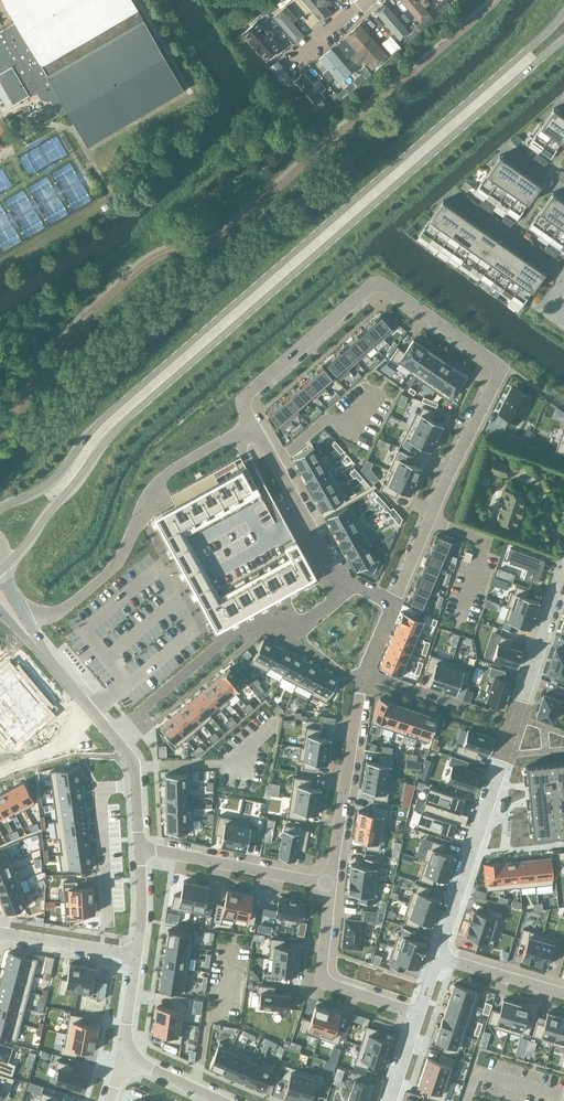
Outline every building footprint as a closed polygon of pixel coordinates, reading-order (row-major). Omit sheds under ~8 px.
[(88,147),(184,90),(139,9),(133,0),(4,0),(16,20),(0,29),(0,82),(13,104),(38,90),(39,92),(41,94),(43,97),(46,98),(49,98),(52,97),(62,115),(67,111),(74,123),(88,147)] [(323,0),(303,0),(308,6),(314,14),(322,23),(334,12),(323,0)] [(419,20),(428,13),(418,0),(402,0),(419,20)] [(435,6),(441,13),(442,14),(450,6),(445,0),(442,0),(435,6)] [(375,11),(397,37),(407,28),(385,2),(375,11)] [(272,3),(264,10),(268,15),(277,8),(273,3),(272,3)] [(283,4),(271,15),(294,41),(302,34),(291,21),(295,17),(283,4)] [(407,9),(400,15),(407,23),(414,16),(407,9)] [(410,26),(412,30),(417,35),(422,30),(421,30),(415,22),(410,26)] [(362,57),(368,64),(382,52),(357,24),(345,35),(356,48),(351,53),(358,60),(362,57)] [(279,55),(259,26),(247,34),(267,63),(279,55)] [(417,35),(412,30),(404,37),(408,42),(417,35)] [(390,36),(382,43),(393,56),(401,49),(390,36)] [(331,46),(317,58),(339,82),(352,71),(331,46)] [(372,74),(365,66),(360,70),(367,78),(372,74)] [(301,101),(314,116),(323,108),(329,102),(323,95),(301,70),(285,84),(301,101)] [(346,88),(338,95),(342,100),(350,93),(350,92),(346,88)] [(342,100),(338,95),(335,92),(330,96),(337,104),(342,100)] [(563,139),(563,115),(554,108),(529,143),(551,158),(563,139)] [(521,170),(500,155),(475,190),(496,205),(521,170)] [(542,157),(538,163),(544,166),(548,161),(542,157)] [(542,184),(521,170),(496,205),(517,219),(542,184)] [(553,192),(528,227),(549,242),(563,221),(563,200),(553,192)] [(439,250),(464,215),(443,200),(419,235),(439,250)] [(487,203),(483,209),(489,213),(493,207),(487,203)] [(484,229),(464,215),(439,250),(460,264),(484,229)] [(510,218),(506,224),(510,227),(514,222),(510,218)] [(549,242),(563,252),(563,221),(549,242)] [(412,226),(405,233),(411,237),(416,231),(412,226)] [(505,243),(484,229),(460,264),(480,278),(505,243)] [(527,231),(522,238),(527,241),(531,234),(527,231)] [(525,258),(505,243),(480,278),(501,293),(525,258)] [(547,247),(543,252),(548,255),(552,250),(547,247)] [(546,272),(525,258),(501,293),(521,307),(546,272)] [(380,315),(371,323),(384,338),(393,330),(380,315)] [(371,323),(362,331),(375,346),(384,338),(371,323)] [(362,331),(353,339),(366,354),(375,346),(362,331)] [(353,339),(344,347),(357,362),(366,354),(353,339)] [(399,362),(411,371),(427,349),(413,339),(405,352),(398,347),(390,359),(397,364),(399,362)] [(344,347),(335,355),(348,370),(349,369),(357,362),(344,347)] [(423,382),(440,358),(427,349),(411,371),(409,373),(423,382)] [(335,355),(326,363),(341,380),(350,371),(349,369),(348,370),(335,355)] [(436,391),(453,367),(440,358),(423,382),(436,391)] [(322,366),(313,374),(324,387),(325,387),(334,379),(322,366)] [(466,376),(453,367),(436,391),(450,401),(466,376)] [(313,374),(304,382),(315,395),(317,397),(327,389),(325,387),(324,387),(313,374)] [(304,382),(295,390),(306,403),(315,395),(304,382)] [(518,423),(532,397),(512,387),(498,413),(518,423)] [(306,402),(295,390),(286,397),(297,410),(306,402)] [(286,398),(277,406),(292,423),(292,422),(301,414),(298,410),(297,411),(286,398)] [(277,406),(268,414),(284,433),(294,424),(292,422),(292,423),(277,406)] [(437,438),(444,425),(432,419),(436,413),(423,406),(419,413),(417,412),(410,425),(437,438)] [(431,451),(437,438),(410,425),(400,444),(416,452),(419,445),(431,451)] [(563,456),(563,431),(563,430),(555,452),(563,456)] [(510,433),(507,442),(520,446),(523,438),(510,433)] [(528,444),(525,450),(534,453),(536,447),(528,444)] [(294,457),(300,468),(320,457),(313,446),(294,457)] [(416,482),(422,468),(411,463),(414,456),(398,449),(389,470),(391,471),(416,482)] [(326,467),(320,457),(300,468),(306,479),(326,467)] [(162,512),(155,516),(158,522),(216,629),(315,575),(252,459),(245,463),(246,466),(218,481),(213,471),(171,494),(170,494),(171,494),(176,504),(162,512)] [(366,460),(363,465),(369,468),(372,462),(366,460)] [(493,461),(489,472),(506,477),(510,467),(493,461)] [(330,465),(326,467),(306,479),(312,489),(336,476),(330,465)] [(355,469),(351,473),(355,478),(356,476),(359,474),(355,469)] [(410,495),(416,482),(391,471),(386,483),(383,482),(380,490),(396,497),(399,490),(410,495)] [(480,475),(477,483),(485,486),(487,478),(480,475)] [(342,486),(336,476),(312,489),(318,500),(342,486)] [(318,500),(324,511),(348,497),(342,486),(318,500)] [(503,502),(497,521),(515,527),(525,498),(504,491),(500,501),(503,502)] [(383,500),(379,503),(383,507),(386,512),(388,511),(391,509),(383,500)] [(333,527),(357,513),(351,503),(327,516),(333,527)] [(391,509),(388,511),(395,519),(400,515),(393,507),(391,509)] [(357,513),(333,527),(339,537),(363,524),(357,513)] [(369,534),(363,524),(339,537),(344,548),(369,534)] [(395,533),(382,540),(388,551),(396,535),(395,533)] [(369,534),(344,548),(350,558),(370,547),(375,545),(369,534)] [(437,535),(432,546),(450,554),(455,543),(437,535)] [(432,546),(427,557),(443,564),(443,565),(445,566),(450,554),(432,546)] [(350,558),(357,570),(362,567),(374,573),(379,560),(377,559),(370,547),(350,558)] [(510,548),(506,559),(528,567),(524,579),(537,584),(546,561),(510,548)] [(466,551),(464,560),(470,562),(473,553),(466,551)] [(427,557),(423,568),(439,575),(443,565),(443,564),(427,557)] [(423,568),(418,579),(436,587),(441,576),(439,575),(423,568)] [(498,569),(496,575),(502,577),(504,571),(498,569)] [(418,579),(413,590),(432,598),(436,587),(418,579)] [(509,606),(535,615),(539,602),(540,601),(528,597),(530,590),(516,585),(514,593),(511,592),(506,606),(509,607),(509,606)] [(413,590),(408,602),(427,610),(432,598),(413,590)] [(487,599),(484,606),(491,608),(493,601),(487,599)] [(509,606),(509,607),(502,627),(516,632),(516,631),(518,625),(530,629),(531,628),(530,628),(535,615),(509,606)] [(418,633),(419,633),(424,621),(403,612),(398,624),(418,633)] [(394,634),(417,644),(421,634),(419,633),(418,633),(398,624),(398,625),(394,634)] [(493,631),(485,655),(493,658),(517,666),(518,666),(519,663),(521,663),(524,655),(522,655),(523,651),(522,651),(511,647),(514,640),(500,635),(501,634),(493,631)] [(412,654),(417,644),(394,634),(389,644),(412,654)] [(264,639),(251,663),(266,671),(279,647),(264,639)] [(408,663),(412,654),(389,644),(385,654),(408,663)] [(267,672),(266,674),(280,681),(282,676),(283,677),(294,655),(279,647),(266,671),(267,672)] [(548,674),(563,680),(563,652),(556,649),(548,674)] [(408,663),(385,654),(380,666),(403,676),(408,663)] [(442,690),(452,662),(431,654),(425,671),(432,673),(428,685),(429,686),(429,685),(442,690)] [(294,655),(283,677),(298,685),(309,663),(294,655)] [(452,662),(442,690),(443,690),(455,694),(456,694),(460,682),(467,685),(472,671),(465,669),(465,666),(452,662)] [(309,663),(298,685),(312,692),(313,692),(324,671),(309,663)] [(0,673),(0,731),(7,739),(10,736),(15,743),(50,714),(44,707),(48,705),(18,669),(14,672),(9,666),(0,673)] [(504,706),(512,682),(503,679),(506,671),(491,666),(488,675),(495,677),(487,701),(504,706)] [(230,667),(221,675),(236,693),(245,686),(230,667)] [(312,692),(311,694),(326,703),(339,679),(324,671),(313,692),(312,692)] [(221,675),(212,682),(215,685),(228,700),(235,695),(236,693),(221,675)] [(257,677),(252,681),(256,687),(259,684),(261,682),(257,677)] [(211,683),(204,690),(217,706),(220,710),(230,702),(228,700),(215,685),(212,682),(211,683)] [(259,684),(256,687),(262,693),(265,690),(259,684)] [(204,690),(195,697),(208,713),(209,713),(217,706),(204,690)] [(537,716),(553,721),(559,700),(563,702),(563,694),(556,691),(554,697),(544,694),(537,716)] [(195,697),(186,704),(203,725),(213,717),(209,713),(208,713),(195,697)] [(380,698),(372,723),(383,727),(391,702),(380,698)] [(391,702),(383,727),(394,731),(403,705),(391,702)] [(186,704),(178,712),(195,732),(203,725),(186,704)] [(403,705),(394,731),(406,735),(408,730),(414,709),(403,705)] [(414,709),(408,730),(418,733),(419,733),(426,713),(414,709)] [(178,712),(169,719),(186,739),(195,732),(178,712)] [(418,733),(417,738),(429,742),(437,717),(426,713),(419,733),(418,733)] [(319,715),(318,721),(327,723),(328,716),(319,715)] [(328,716),(327,723),(335,724),(336,717),(328,716)] [(169,719),(160,726),(177,747),(186,739),(169,719)] [(303,747),(329,751),(331,738),(321,737),(322,730),(306,727),(303,747)] [(495,739),(468,730),(463,746),(458,744),(455,752),(473,758),(475,751),(489,756),(495,739)] [(371,742),(369,748),(375,751),(378,745),(371,742)] [(200,745),(196,748),(200,753),(204,750),(200,745)] [(300,746),(298,760),(304,761),(303,768),(316,770),(317,763),(327,764),(329,751),(303,747),(300,746)] [(196,748),(192,752),(196,757),(200,753),(196,748)] [(366,761),(364,775),(391,779),(392,770),(395,757),(380,755),(379,763),(375,762),(366,761)] [(454,766),(448,782),(473,791),(479,774),(466,770),(468,761),(452,756),(449,765),(454,766)] [(426,758),(420,778),(428,780),(434,761),(426,758)] [(421,763),(407,761),(406,768),(420,770),(421,763)] [(526,766),(535,838),(563,835),(563,762),(526,766)] [(79,767),(50,771),(53,788),(81,784),(79,767)] [(192,774),(166,774),(166,786),(187,786),(187,787),(192,787),(192,774)] [(364,775),(362,789),(374,791),(373,799),(387,801),(391,779),(364,775)] [(294,777),(291,797),(319,801),(321,788),(311,787),(312,779),(294,777)] [(24,782),(14,787),(25,809),(35,804),(24,782)] [(406,783),(404,791),(414,793),(415,785),(406,783)] [(81,784),(53,788),(55,805),(84,800),(81,784)] [(187,786),(166,786),(166,797),(187,797),(187,787),(187,786)] [(14,787),(4,792),(16,814),(25,809),(14,787)] [(417,799),(415,804),(467,821),(469,815),(460,812),(464,799),(430,788),(425,802),(417,799)] [(0,794),(0,807),(4,815),(13,811),(15,814),(16,814),(4,792),(0,794)] [(187,797),(166,797),(166,809),(188,809),(188,808),(187,797)] [(291,797),(287,817),(306,820),(307,813),(317,814),(319,801),(291,797)] [(57,820),(55,821),(86,817),(84,800),(55,805),(57,820)] [(415,804),(414,809),(422,811),(417,825),(451,837),(456,824),(465,827),(467,821),(415,804)] [(359,810),(356,825),(386,830),(390,808),(373,805),(371,813),(359,810)] [(188,809),(166,809),(167,821),(193,820),(193,808),(188,808),(188,809)] [(219,815),(215,834),(222,835),(220,845),(233,848),(239,819),(219,815)] [(86,817),(55,821),(57,838),(88,833),(86,817)] [(239,819),(233,848),(246,850),(248,840),(255,842),(258,829),(251,827),(252,822),(239,819)] [(193,820),(167,821),(167,832),(193,831),(193,820)] [(285,825),(278,857),(296,861),(299,847),(306,848),(309,830),(285,825)] [(356,825),(354,839),(367,841),(365,849),(380,851),(381,843),(384,844),(386,830),(356,825)] [(88,833),(57,838),(60,838),(62,853),(59,853),(59,854),(91,850),(88,833)] [(265,833),(264,842),(270,843),(272,835),(265,833)] [(427,847),(423,860),(425,860),(426,860),(451,869),(456,856),(443,852),(446,845),(432,840),(430,847),(427,847)] [(0,852),(0,866),(12,861),(8,849),(0,852)] [(91,850),(59,854),(62,871),(93,866),(91,850)] [(551,857),(534,859),(537,885),(553,884),(551,857)] [(351,864),(349,878),(379,882),(381,868),(379,868),(380,860),(365,858),(364,866),(351,864)] [(534,859),(517,861),(520,887),(537,885),(534,859)] [(425,860),(419,880),(433,884),(435,877),(447,881),(451,869),(426,860),(425,860)] [(0,866),(0,878),(16,871),(12,861),(0,866)] [(502,862),(501,862),(504,889),(520,887),(517,861),(502,863),(502,862)] [(501,862),(484,864),(487,890),(504,889),(501,862)] [(0,878),(0,890),(20,882),(16,871),(0,878)] [(349,878),(347,893),(360,894),(359,902),(374,904),(375,896),(377,896),(379,882),(349,878)] [(78,880),(64,881),(65,901),(94,900),(94,886),(78,887),(78,880)] [(174,895),(171,908),(191,912),(197,883),(184,881),(181,896),(174,895)] [(0,890),(0,898),(1,901),(24,892),(20,882),(0,890)] [(197,883),(191,912),(210,916),(213,902),(207,901),(210,886),(197,883)] [(413,890),(409,903),(437,912),(441,900),(429,896),(431,888),(418,884),(415,891),(413,890)] [(217,903),(214,921),(221,923),(222,918),(235,921),(236,917),(235,917),(240,892),(227,889),(224,904),(217,903)] [(24,892),(1,901),(6,913),(29,904),(24,892)] [(240,892),(235,917),(236,917),(248,919),(247,923),(254,925),(257,911),(250,910),(253,895),(240,892)] [(264,908),(262,915),(276,917),(277,915),(301,920),(304,904),(279,899),(277,910),(264,908)] [(94,900),(65,901),(66,921),(80,921),(80,914),(95,913),(94,900)] [(409,903),(404,915),(407,916),(405,923),(418,928),(421,921),(433,925),(437,912),(409,903)] [(473,910),(469,922),(497,931),(503,912),(489,908),(487,914),(473,910)] [(346,919),(343,947),(362,949),(365,922),(376,923),(377,912),(362,910),(361,921),(346,919)] [(469,922),(465,935),(479,939),(477,946),(491,950),(497,931),(469,922)] [(259,924),(258,931),(264,933),(266,926),(259,924)] [(399,934),(394,946),(423,956),(427,943),(415,939),(417,932),(404,927),(401,934),(399,934)] [(523,929),(519,942),(526,944),(522,958),(534,962),(542,934),(523,929)] [(168,930),(167,942),(192,945),(194,933),(168,930)] [(542,934),(534,962),(547,966),(551,952),(557,953),(561,940),(542,934)] [(271,938),(269,959),(273,959),(298,961),(299,948),(284,946),(285,940),(271,938)] [(167,942),(165,953),(191,957),(192,945),(167,942)] [(392,959),(390,967),(404,971),(406,964),(418,968),(423,956),(394,946),(390,958),(392,959)] [(9,952),(5,968),(33,976),(38,959),(9,952)] [(165,953),(163,965),(189,969),(191,957),(165,953)] [(263,970),(262,978),(280,980),(281,973),(297,975),(298,961),(273,959),(272,971),(263,970)] [(60,978),(58,993),(65,995),(66,988),(79,990),(83,965),(70,963),(67,979),(60,978)] [(83,965),(79,990),(91,992),(90,996),(98,998),(101,981),(94,980),(96,967),(83,965)] [(163,965),(161,977),(187,981),(189,969),(163,965)] [(5,968),(1,984),(29,992),(33,976),(5,968)] [(161,977),(160,989),(185,993),(187,981),(161,977)] [(0,987),(0,1001),(25,1007),(29,992),(1,984),(0,987)] [(98,999),(97,1001),(103,1002),(106,985),(100,984),(98,999)] [(454,984),(450,997),(476,1006),(480,992),(454,984)] [(252,992),(250,1005),(259,1006),(262,1006),(262,1009),(270,1010),(271,1007),(289,1009),(291,995),(275,993),(276,987),(258,985),(257,992),(252,992)] [(450,997),(447,1007),(473,1016),(476,1006),(450,997)] [(493,1009),(489,1023),(496,1025),(495,1028),(508,1031),(516,1003),(503,999),(500,1011),(493,1009)] [(20,1023),(25,1007),(0,1001),(0,1018),(20,1023)] [(157,1006),(155,1019),(180,1023),(182,1010),(186,1010),(187,1004),(174,1002),(173,1008),(157,1006)] [(516,1003),(508,1031),(520,1035),(521,1032),(529,1035),(533,1021),(526,1018),(529,1006),(516,1003)] [(304,1018),(300,1031),(319,1038),(328,1009),(316,1005),(311,1020),(304,1018)] [(447,1007),(443,1017),(469,1026),(473,1016),(447,1007)] [(328,1009),(319,1038),(338,1044),(342,1031),(336,1029),(341,1014),(328,1009)] [(537,1022),(533,1036),(553,1042),(560,1016),(548,1012),(544,1024),(537,1022)] [(70,1013),(66,1033),(95,1038),(98,1025),(82,1023),(84,1016),(70,1013)] [(552,1044),(563,1048),(563,1017),(560,1016),(553,1042),(552,1044)] [(443,1017),(440,1027),(466,1036),(469,1026),(443,1017)] [(16,1040),(20,1023),(0,1018),(0,1036),(16,1040)] [(155,1019),(153,1032),(169,1035),(168,1042),(181,1044),(184,1023),(180,1023),(155,1019)] [(367,1026),(361,1045),(389,1054),(393,1042),(378,1037),(380,1030),(367,1026)] [(440,1027),(435,1040),(446,1044),(444,1051),(457,1055),(459,1048),(462,1049),(466,1036),(440,1027)] [(62,1045),(61,1053),(76,1055),(78,1049),(93,1051),(95,1038),(66,1033),(64,1046),(62,1045)] [(529,1040),(527,1046),(534,1048),(536,1042),(529,1040)] [(210,1066),(222,1071),(232,1047),(220,1042),(210,1066)] [(13,1074),(15,1064),(8,1062),(12,1047),(0,1044),(0,1070),(13,1074)] [(361,1045),(355,1064),(368,1068),(370,1062),(385,1067),(389,1054),(361,1045)] [(334,1046),(331,1053),(339,1056),(341,1049),(334,1046)] [(242,1051),(232,1047),(222,1071),(232,1075),(242,1051)] [(253,1056),(242,1051),(232,1075),(242,1080),(251,1060),(253,1056)] [(427,1058),(423,1071),(449,1080),(449,1079),(455,1059),(442,1054),(439,1062),(427,1058)] [(59,1068),(55,1081),(84,1090),(88,1076),(73,1072),(75,1065),(58,1060),(55,1067),(59,1068)] [(260,1064),(251,1060),(242,1080),(253,1084),(261,1065),(260,1064)] [(261,1065),(253,1084),(265,1089),(275,1065),(262,1060),(260,1064),(261,1065)] [(285,1095),(297,1099),(305,1070),(286,1065),(282,1078),(289,1080),(285,1095)] [(297,1099),(306,1100),(310,1100),(314,1087),(321,1089),(324,1075),(305,1070),(297,1099)] [(419,1085),(430,1089),(428,1097),(441,1100),(444,1100),(451,1080),(449,1079),(449,1080),(423,1071),(419,1085)] [(1,1089),(10,1091),(14,1078),(0,1074),(0,1093),(1,1089)] [(348,1100),(363,1100),(364,1098),(370,1100),(376,1083),(368,1080),(367,1084),(355,1080),(354,1082),(352,1082),(349,1090),(351,1091),(348,1100)] [(43,1100),(58,1100),(59,1097),(42,1092),(40,1099),(43,1100)]
